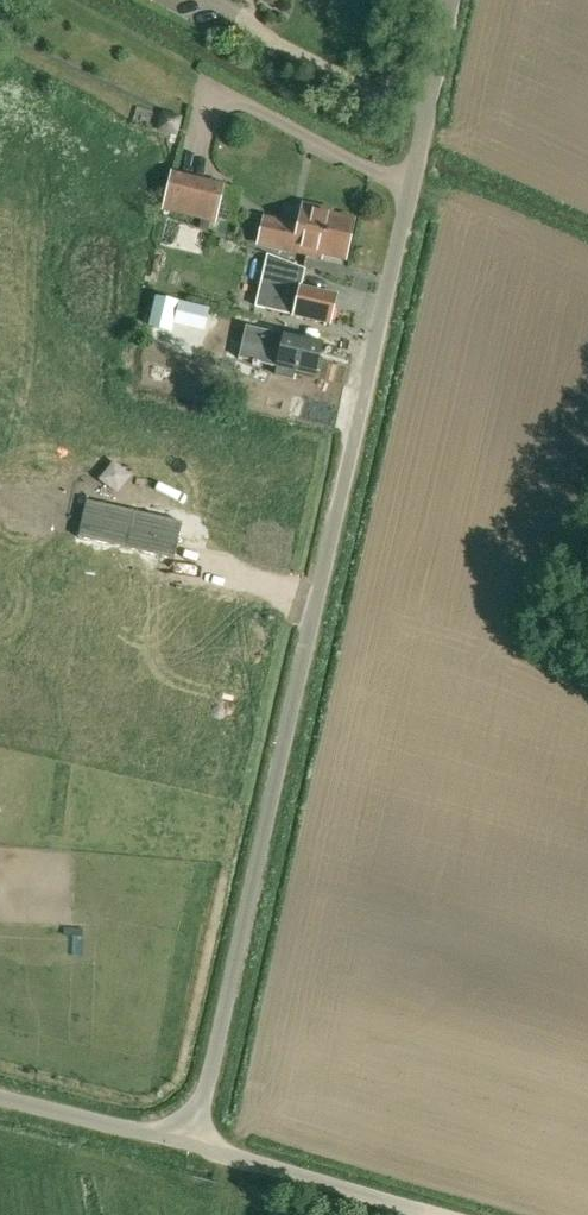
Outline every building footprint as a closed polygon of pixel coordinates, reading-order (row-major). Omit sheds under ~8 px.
[(165,209),(214,221),(222,186),(173,175),(165,209)] [(304,207),(300,223),(265,215),(259,243),(308,254),(308,250),(345,258),(353,221),(330,216),(330,213),(304,207)] [(270,255),(258,307),(330,323),(336,295),(301,287),(305,269),(270,255)] [(157,299),(151,328),(170,332),(176,303),(157,299)] [(177,323),(205,330),(210,311),(181,304),(177,323)] [(271,333),(264,362),(278,365),(276,375),(293,379),(295,370),(315,374),(316,369),(319,370),(322,358),(319,358),(322,343),(285,335),(285,336),(271,333)]
